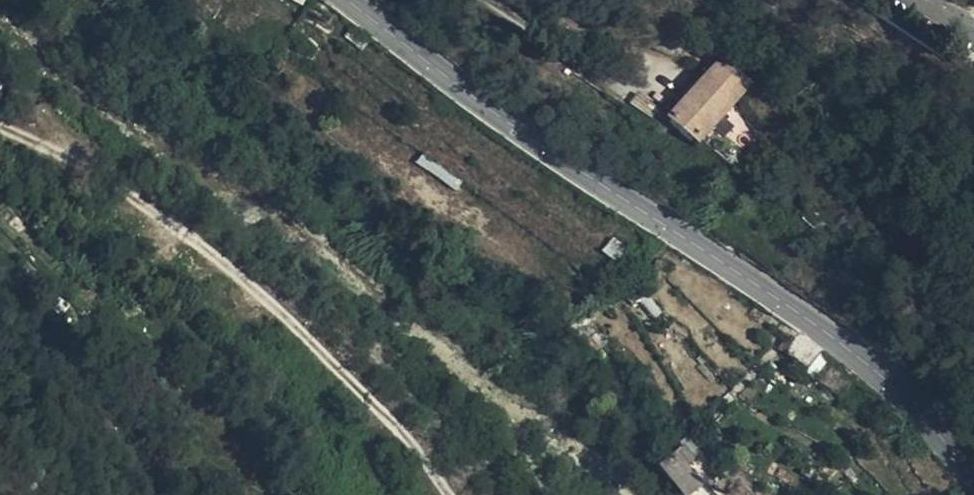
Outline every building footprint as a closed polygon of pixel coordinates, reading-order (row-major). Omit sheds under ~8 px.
[(700,86),(682,106),(668,122),(696,147),(749,85),(713,55),(692,79),(700,86)] [(674,100),(682,106),(700,86),(692,79),(674,100)] [(629,107),(650,122),(657,112),(636,96),(629,107)] [(899,202),(888,193),(881,201),(892,211),(899,202)] [(809,368),(823,352),(800,334),(786,355),(809,368)] [(953,404),(961,398),(955,390),(948,396),(953,404)] [(691,474),(694,471),(678,452),(663,466),(686,494),(708,494),(691,474)] [(663,466),(658,470),(678,494),(686,494),(663,466)]
